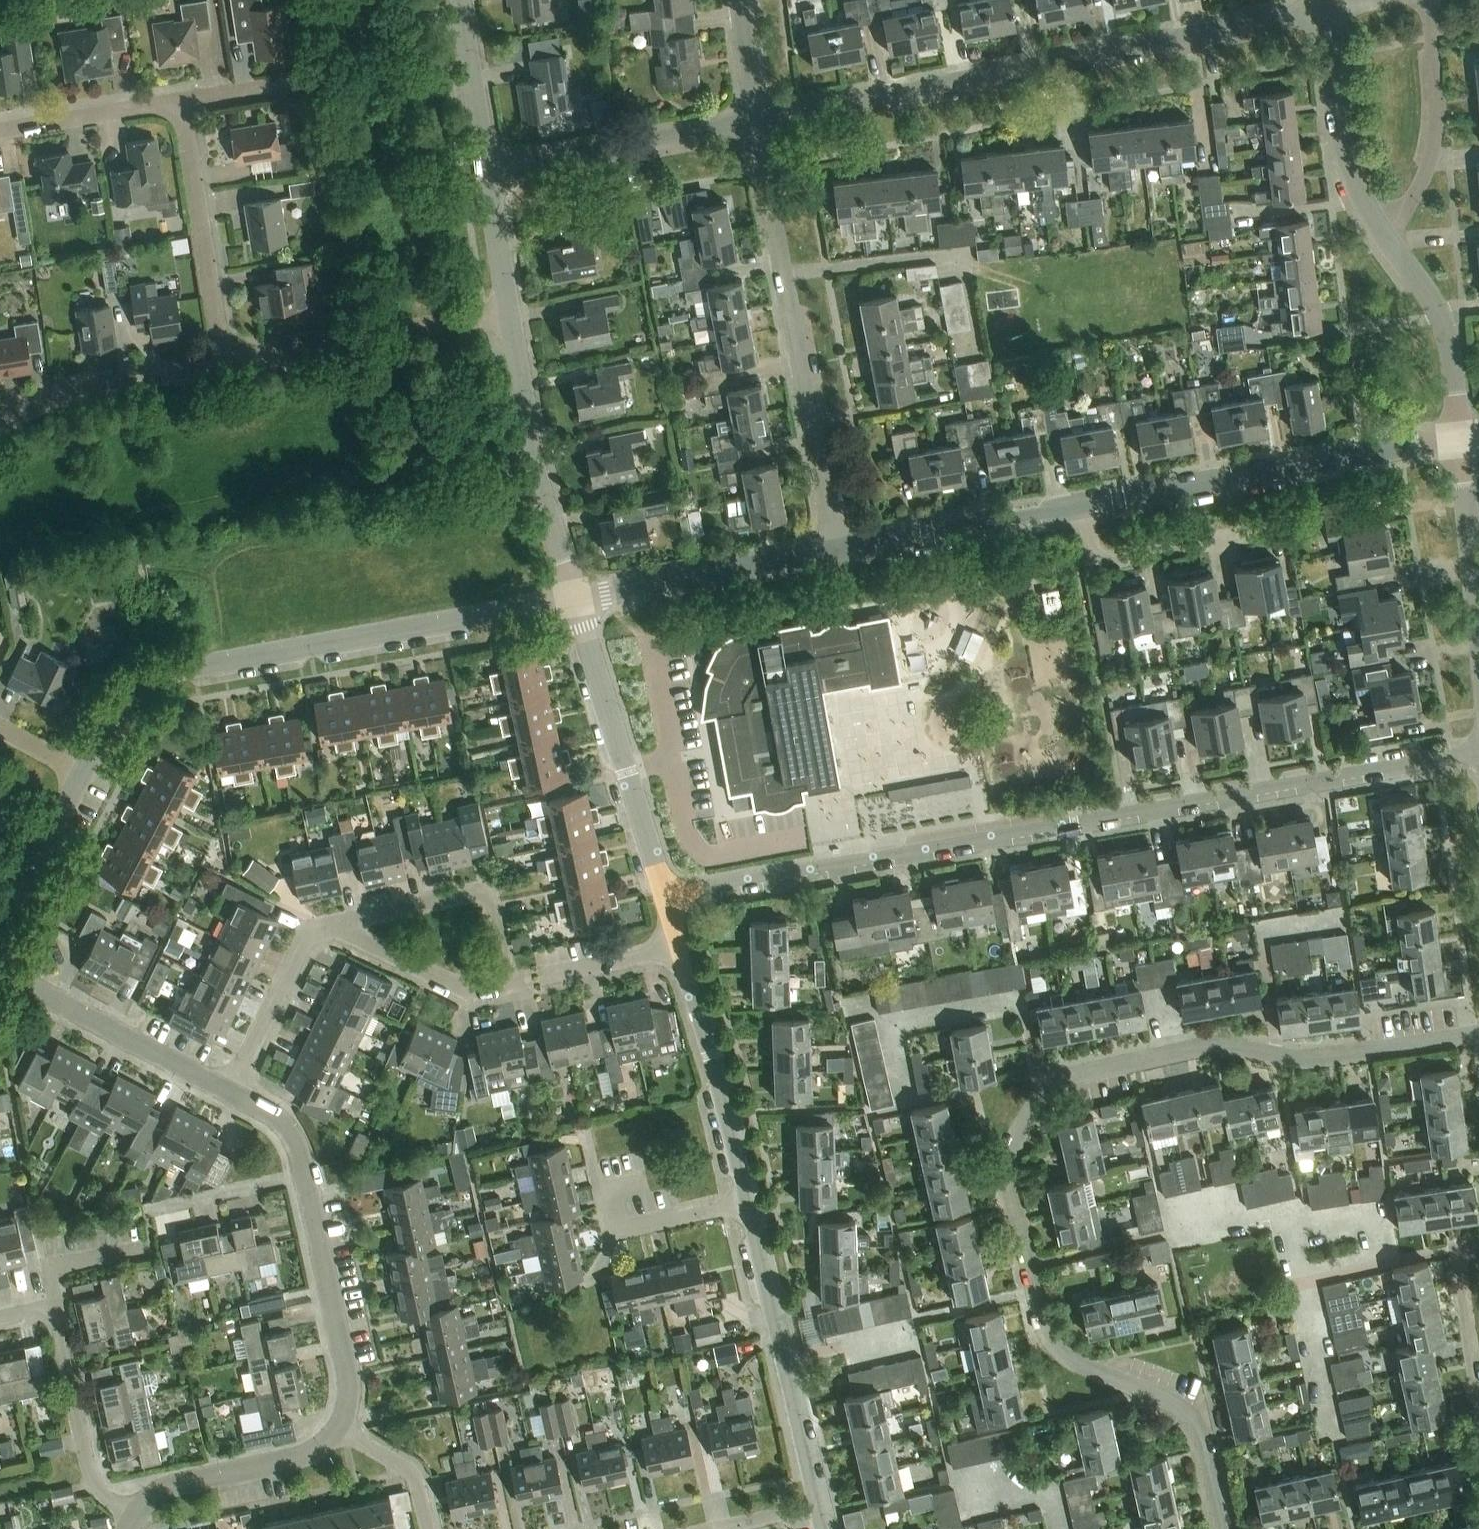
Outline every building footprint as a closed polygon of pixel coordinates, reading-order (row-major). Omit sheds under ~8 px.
[(180,3),(183,21),(156,25),(159,46),(157,47),(160,65),(177,62),(177,60),(199,56),(195,31),(211,28),(207,0),(202,0),(180,3)] [(235,23),(252,21),(257,57),(290,52),(282,5),(262,9),(261,0),(231,0),(235,23)] [(514,20),(553,15),(552,0),(512,0),(514,20)] [(654,8),(629,11),(632,30),(649,28),(674,25),(673,13),(693,10),(692,0),(654,0),(654,8)] [(833,27),(840,64),(865,59),(859,25),(871,23),(866,0),(855,0),(844,2),(848,24),(833,27)] [(871,23),(882,20),(889,54),(915,49),(905,0),(866,0),(871,23)] [(915,49),(941,44),(934,10),(946,7),(945,0),(905,0),(915,49)] [(990,34),(983,0),(945,0),(946,7),(958,5),(965,39),(990,34)] [(990,34),(1016,29),(1010,0),(983,0),(990,34)] [(1065,19),(1062,0),(1035,0),(1040,24),(1065,19)] [(1065,19),(1091,13),(1089,0),(1062,0),(1065,19)] [(1140,4),(1140,0),(1113,0),(1115,9),(1140,4)] [(27,3),(15,5),(17,14),(28,12),(27,3)] [(815,69),(840,64),(833,27),(819,30),(815,8),(803,10),(815,69)] [(59,32),(62,50),(64,50),(68,79),(89,76),(88,74),(112,70),(108,51),(125,48),(120,15),(102,18),(103,27),(77,31),(77,29),(59,32)] [(22,87),(18,61),(32,58),(27,24),(1,28),(4,49),(1,52),(0,52),(0,90),(22,87)] [(674,25),(649,28),(651,44),(659,43),(662,64),(655,65),(658,89),(699,84),(695,57),(699,57),(696,34),(676,37),(674,25)] [(555,109),(572,107),(563,53),(530,59),(533,79),(517,81),(523,121),(556,116),(555,109)] [(1263,106),(1265,120),(1265,121),(1296,117),(1293,91),(1243,97),(1244,108),(1263,106)] [(1211,102),(1214,126),(1226,125),(1223,101),(1211,102)] [(1265,121),(1265,120),(1246,123),(1247,134),(1267,132),(1269,148),(1299,143),(1296,117),(1265,121)] [(1197,157),(1195,142),(1193,118),(1166,122),(1173,181),(1184,180),(1182,159),(1197,157)] [(271,158),(272,170),(301,165),(297,141),(278,144),(275,122),(231,129),(233,139),(231,139),(228,143),(229,151),(233,153),(235,153),(237,162),(261,159),(271,158)] [(1173,181),(1166,122),(1114,128),(1122,188),(1133,186),(1130,165),(1160,161),(1163,183),(1173,181)] [(1122,188),(1114,128),(1088,131),(1093,169),(1108,167),(1111,189),(1122,188)] [(116,204),(125,203),(149,199),(150,202),(168,199),(165,177),(161,178),(155,138),(128,142),(132,167),(111,170),(116,204)] [(1217,155),(1227,153),(1225,139),(1215,141),(1217,155)] [(1253,177),(1272,174),(1271,173),(1302,169),(1299,143),(1269,148),(1270,163),(1251,166),(1253,177)] [(1068,182),(1068,181),(1076,180),(1073,156),(1065,157),(1064,144),(1038,147),(1046,214),(1054,213),(1056,213),(1053,184),(1068,182)] [(1013,150),(1017,188),(1032,186),(1035,215),(1045,214),(1046,214),(1038,147),(1013,150)] [(1013,150),(987,153),(994,213),(1005,212),(1002,190),(1017,188),(1013,150)] [(37,157),(44,201),(76,195),(75,191),(96,187),(92,162),(71,165),(69,152),(37,157)] [(983,214),(994,213),(987,153),(960,156),(965,194),(981,192),(983,214)] [(1228,165),(1227,153),(1217,155),(1218,166),(1228,165)] [(909,172),(916,232),(927,231),(925,210),(941,208),(936,169),(909,172)] [(1306,197),(1302,169),(1271,173),(1272,174),(1273,189),(1255,192),(1256,203),(1306,197)] [(909,172),(884,175),(889,214),(903,212),(906,234),(916,232),(909,172)] [(884,175),(858,179),(865,239),(876,237),(873,216),(889,214),(884,175)] [(1208,176),(1212,202),(1222,201),(1219,175),(1208,176)] [(1201,203),(1212,202),(1208,176),(1198,177),(1201,203)] [(855,240),(865,239),(858,179),(832,182),(837,220),(853,218),(855,240)] [(313,180),(289,183),(291,197),(315,193),(313,180)] [(14,208),(10,182),(0,183),(0,211),(14,208)] [(699,190),(666,197),(666,199),(667,199),(672,228),(694,224),(696,237),(731,231),(725,202),(709,205),(708,198),(700,199),(699,190)] [(1100,197),(1089,198),(1092,222),(1103,220),(1100,197)] [(103,198),(91,200),(93,213),(105,211),(103,198)] [(283,223),(279,198),(246,204),(250,228),(252,228),(255,247),(284,242),(281,224),(283,223)] [(1089,198),(1077,200),(1080,223),(1092,222),(1089,198)] [(1080,223),(1077,200),(1065,201),(1068,225),(1080,223)] [(1228,200),(1222,201),(1212,202),(1201,203),(1202,215),(1229,212),(1228,200)] [(1230,225),(1229,212),(1202,215),(1204,228),(1208,227),(1230,225)] [(1045,214),(1035,215),(1036,223),(1046,222),(1045,214)] [(641,244),(654,242),(649,216),(637,218),(641,244)] [(973,218),(961,220),(964,243),(976,242),(973,218)] [(961,220),(949,221),(952,245),(964,243),(961,220)] [(937,223),(940,246),(952,245),(949,221),(937,223)] [(1281,252),(1312,248),(1308,221),(1259,227),(1261,238),(1268,237),(1269,252),(1281,251),(1281,252)] [(592,242),(606,239),(603,225),(568,232),(571,244),(546,248),(552,280),(597,272),(592,242)] [(1232,236),(1230,225),(1208,227),(1209,239),(1232,236)] [(115,233),(117,245),(130,243),(128,231),(115,233)] [(699,252),(676,256),(681,280),(706,275),(703,264),(736,258),(731,231),(696,237),(699,252)] [(1003,235),(1005,253),(1022,252),(1020,234),(1003,235)] [(642,247),(645,262),(657,260),(654,245),(642,247)] [(100,250),(102,258),(114,256),(112,248),(100,250)] [(1281,251),(1269,252),(1262,253),(1264,264),(1271,264),(1272,278),(1315,273),(1312,248),(1281,252),(1281,251)] [(1228,253),(1211,255),(1212,263),(1228,261),(1228,253)] [(113,257),(101,260),(107,291),(119,289),(113,257)] [(274,269),(276,283),(255,286),(258,302),(261,301),(263,313),(272,312),(272,310),(306,305),(303,287),(317,285),(313,262),(274,269)] [(937,276),(936,263),(905,267),(907,280),(937,276)] [(1274,295),(1268,296),(1258,297),(1260,308),(1287,305),(1287,304),(1318,300),(1315,273),(1272,278),(1274,295)] [(706,275),(681,280),(686,304),(707,300),(710,315),(746,308),(741,281),(708,288),(706,275)] [(962,281),(950,283),(955,306),(966,304),(962,281)] [(182,334),(175,294),(158,297),(156,282),(131,286),(136,321),(150,319),(153,339),(182,334)] [(939,285),(943,309),(955,306),(950,283),(939,285)] [(604,311),(619,308),(617,294),(582,301),(584,312),(559,317),(565,349),(610,340),(604,311)] [(858,301),(863,328),(922,317),(920,306),(898,310),(895,294),(858,301)] [(1321,327),(1318,300),(1287,304),(1287,305),(1289,320),(1271,322),(1272,333),(1321,327)] [(966,304),(955,306),(959,330),(970,328),(966,304)] [(84,350),(115,345),(109,305),(78,310),(84,350)] [(955,306),(943,309),(948,332),(959,330),(955,306)] [(710,315),(688,319),(690,330),(713,326),(715,341),(751,334),(746,308),(710,315)] [(924,327),(922,317),(863,328),(867,353),(905,346),(902,331),(924,327)] [(6,373),(5,371),(12,370),(13,374),(31,371),(28,352),(42,350),(38,321),(14,324),(16,337),(0,339),(0,374),(6,373)] [(657,324),(659,333),(672,331),(670,321),(657,324)] [(1216,328),(1219,351),(1246,348),(1243,324),(1216,328)] [(718,356),(696,360),(701,384),(725,379),(723,368),(756,362),(751,334),(715,341),(718,356)] [(908,360),(905,346),(867,353),(872,378),(931,367),(929,356),(908,360)] [(988,359),(976,361),(981,384),(992,382),(988,359)] [(976,361),(965,363),(969,386),(981,384),(976,361)] [(618,379),(633,376),(630,362),(595,369),(597,380),(573,385),(578,415),(623,407),(618,379)] [(965,363),(954,366),(958,389),(969,386),(965,363)] [(931,367),(872,378),(877,404),(915,398),(912,382),(933,378),(931,367)] [(1284,370),(1270,373),(1275,402),(1285,400),(1291,430),(1323,424),(1315,379),(1286,385),(1284,370)] [(1262,404),(1275,402),(1270,373),(1264,374),(1247,377),(1251,399),(1235,402),(1242,438),(1268,434),(1262,404)] [(1187,379),(1188,387),(1195,385),(1194,378),(1187,379)] [(725,379),(701,384),(705,407),(727,403),(730,419),(765,412),(760,385),(728,391),(725,379)] [(969,386),(958,389),(960,400),(994,394),(992,382),(981,384),(969,386)] [(1215,443),(1242,438),(1235,402),(1220,404),(1216,382),(1194,387),(1198,412),(1209,410),(1215,443)] [(1186,415),(1198,412),(1194,387),(1171,391),(1175,414),(1160,416),(1167,453),(1192,448),(1186,415)] [(1141,458),(1167,453),(1160,416),(1146,419),(1142,397),(1119,401),(1123,426),(1134,424),(1141,458)] [(1110,429),(1123,426),(1119,401),(1095,405),(1097,414),(1082,416),(1091,466),(1116,462),(1110,429)] [(1065,410),(1055,412),(1054,405),(1042,407),(1046,432),(1048,440),(1059,438),(1065,471),(1091,466),(1082,416),(1067,419),(1065,410)] [(1023,433),(1008,435),(1014,472),(1040,467),(1034,434),(1046,432),(1042,407),(1019,411),(1023,433)] [(733,435),(712,439),(713,448),(714,450),(715,450),(717,462),(741,458),(739,447),(771,441),(765,412),(730,419),(733,435)] [(989,416),(966,421),(970,445),(982,443),(988,477),(1014,472),(1008,435),(993,438),(989,416)] [(947,447),(933,449),(939,486),(966,481),(959,447),(970,445),(966,421),(943,425),(947,447)] [(913,490),(939,486),(933,449),(918,452),(914,430),(890,434),(895,459),(907,456),(913,490)] [(631,447),(646,445),(643,431),(608,438),(610,448),(586,453),(592,485),(636,476),(631,447)] [(741,458),(717,462),(721,485),(742,481),(745,497),(780,491),(775,464),(743,470),(741,458)] [(748,513),(727,517),(729,529),(785,518),(780,491),(745,497),(748,513)] [(644,515),(676,509),(673,495),(622,505),(612,507),(614,518),(599,520),(605,552),(649,544),(644,515)] [(692,536),(704,533),(699,508),(687,510),(692,536)] [(1352,511),(1324,516),(1327,532),(1335,531),(1339,552),(1345,551),(1391,543),(1388,528),(1383,529),(1382,522),(1355,527),(1352,511)] [(1391,543),(1345,551),(1349,573),(1334,575),(1337,588),(1365,583),(1363,571),(1390,566),(1389,559),(1393,558),(1391,543)] [(1264,605),(1266,605),(1268,616),(1288,612),(1289,616),(1301,614),(1298,598),(1296,585),(1284,587),(1279,560),(1272,562),(1271,557),(1256,560),(1264,605)] [(1240,595),(1228,597),(1233,626),(1245,624),(1243,609),(1264,605),(1256,560),(1241,562),(1242,567),(1235,568),(1240,595)] [(1204,569),(1189,572),(1197,617),(1219,613),(1221,628),(1233,626),(1228,597),(1217,600),(1212,572),(1205,574),(1204,569)] [(20,572),(5,575),(7,585),(9,584),(10,586),(14,605),(26,602),(22,583),(20,572)] [(1161,610),(1166,638),(1186,634),(1200,632),(1197,617),(1189,572),(1174,574),(1175,579),(1168,580),(1173,607),(1161,610)] [(1122,584),(1131,635),(1153,631),(1155,643),(1167,640),(1166,638),(1161,610),(1150,612),(1145,585),(1138,586),(1137,581),(1122,584)] [(1110,639),(1131,635),(1122,584),(1107,587),(1108,591),(1101,593),(1106,620),(1094,622),(1099,653),(1112,650),(1110,639)] [(1058,588),(1042,591),(1047,615),(1063,612),(1058,588)] [(1353,627),(1404,618),(1401,603),(1397,603),(1395,597),(1368,602),(1366,590),(1338,595),(1342,615),(1350,614),(1353,627)] [(716,647),(709,663),(714,665),(706,685),(702,711),(707,710),(714,708),(729,793),(731,793),(734,809),(754,805),(754,808),(764,806),(769,808),(774,808),(780,808),(785,806),(789,804),(793,801),(803,799),(801,788),(838,782),(838,778),(826,718),(826,716),(825,711),(821,690),(836,687),(852,684),(868,681),(869,687),(899,681),(887,615),(864,620),(858,621),(857,621),(857,622),(848,624),(843,623),(838,622),(833,622),(828,624),(823,626),(819,629),(810,631),(809,622),(765,630),(744,637),(742,631),(726,638),(716,647)] [(1353,627),(1355,639),(1346,640),(1350,662),(1378,657),(1376,645),(1403,640),(1402,634),(1407,633),(1404,618),(1353,627)] [(964,628),(955,651),(962,654),(973,659),(984,636),(976,633),(973,631),(972,632),(964,628)] [(489,673),(491,683),(550,670),(549,663),(542,664),(539,650),(501,658),(504,670),(489,673)] [(70,680),(76,667),(42,651),(36,663),(20,656),(7,684),(35,697),(36,695),(63,708),(75,682),(70,680)] [(1205,662),(1194,664),(1196,677),(1208,675),(1205,662)] [(1369,687),(1372,700),(1417,692),(1415,677),(1410,678),(1409,671),(1382,676),(1380,664),(1351,669),(1355,690),(1369,687)] [(552,678),(550,670),(491,683),(493,692),(508,689),(511,701),(548,693),(545,679),(552,678)] [(1293,691),(1280,694),(1288,739),(1304,736),(1303,732),(1310,730),(1305,703),(1317,701),(1311,673),(1290,677),(1293,691)] [(428,674),(420,676),(431,736),(441,734),(438,719),(451,717),(444,679),(429,682),(428,674)] [(422,737),(431,736),(420,676),(413,677),(414,684),(401,687),(407,724),(419,722),(422,737)] [(1324,678),(1314,680),(1317,689),(1326,687),(1324,678)] [(396,727),(407,724),(401,687),(387,689),(385,682),(378,684),(389,743),(398,742),(396,727)] [(1273,742),(1288,739),(1280,694),(1259,698),(1256,683),(1244,685),(1249,713),(1261,711),(1266,738),(1272,737),(1273,742)] [(379,745),(389,743),(378,684),(370,685),(372,692),(358,694),(365,732),(376,730),(379,745)] [(1244,685),(1232,687),(1223,689),(1225,704),(1213,706),(1221,751),(1236,748),(1235,744),(1242,743),(1237,715),(1249,713),(1244,685)] [(353,734),(365,732),(358,694),(344,697),(343,689),(335,691),(346,751),(356,749),(353,734)] [(346,751),(335,691),(328,692),(329,699),(314,702),(321,740),(334,737),(337,753),(346,751)] [(1417,692),(1372,700),(1376,721),(1359,724),(1362,738),(1392,733),(1390,720),(1417,715),(1415,708),(1420,707),(1417,692)] [(551,706),(548,693),(511,701),(513,712),(498,716),(500,725),(560,712),(558,705),(551,706)] [(1189,695),(1177,697),(1182,725),(1194,723),(1198,750),(1205,749),(1206,754),(1221,751),(1213,706),(1192,710),(1189,695)] [(1177,697),(1165,699),(1145,703),(1147,718),(1146,718),(1154,763),(1169,760),(1168,756),(1175,754),(1170,727),(1182,725),(1177,697)] [(1138,761),(1139,766),(1154,763),(1146,718),(1143,703),(1110,709),(1115,737),(1126,735),(1131,762),(1138,761)] [(561,720),(560,712),(500,725),(502,735),(517,731),(520,743),(557,735),(554,721),(561,720)] [(283,713),(276,715),(287,774),(296,772),(294,757),(306,755),(299,718),(285,720),(283,713)] [(256,726),(263,763),(274,761),(277,776),(287,774),(276,715),(268,716),(270,723),(256,726)] [(241,721),(233,722),(244,782),(254,780),(251,765),(263,763),(256,726),(242,728),(241,721)] [(234,784),(244,782),(233,722),(226,724),(227,731),(212,733),(219,771),(232,769),(234,784)] [(560,749),(557,735),(520,743),(522,755),(507,758),(509,767),(569,755),(567,747),(560,749)] [(398,742),(392,743),(393,752),(400,750),(398,742)] [(569,755),(509,767),(511,777),(526,774),(529,786),(566,778),(563,764),(570,762),(569,755)] [(209,795),(203,792),(189,785),(195,773),(161,756),(154,769),(148,765),(145,772),(198,801),(204,804),(209,795)] [(501,768),(508,766),(507,758),(499,760),(501,768)] [(142,795),(174,812),(180,802),(193,809),(198,801),(145,772),(142,779),(148,782),(142,795)] [(969,774),(888,789),(890,801),(972,786),(969,774)] [(536,816),(538,826),(598,813),(596,806),(589,807),(586,792),(548,800),(551,813),(536,816)] [(126,811),(178,839),(182,830),(169,823),(174,812),(142,795),(136,807),(129,804),(126,811)] [(1381,803),(1385,829),(1420,824),(1417,798),(1381,803)] [(461,816),(440,820),(451,867),(472,862),(468,846),(487,841),(477,801),(474,802),(474,799),(465,801),(465,804),(459,805),(460,810),(461,816)] [(122,834),(154,851),(160,840),(173,847),(178,839),(126,811),(123,818),(129,821),(122,834)] [(440,820),(421,825),(418,811),(405,814),(414,854),(426,852),(430,871),(451,867),(440,820)] [(599,820),(598,813),(538,826),(540,835),(555,832),(558,844),(595,835),(592,822),(599,820)] [(376,835),(386,881),(407,877),(403,857),(414,854),(405,814),(393,817),(396,831),(376,835)] [(1311,815),(1283,820),(1290,860),(1311,856),(1313,868),(1332,864),(1328,838),(1316,840),(1311,815)] [(248,818),(226,822),(230,839),(251,835),(248,818)] [(356,840),(353,830),(351,819),(339,821),(342,832),(341,832),(349,867),(360,864),(365,886),(386,881),(376,835),(375,835),(374,830),(362,833),(360,839),(356,840)] [(1261,850),(1248,853),(1253,879),(1274,875),(1272,863),(1290,860),(1283,820),(1256,825),(1261,850)] [(1339,836),(1348,835),(1346,823),(1337,824),(1339,836)] [(1424,850),(1420,824),(1385,829),(1389,855),(1424,850)] [(1204,834),(1212,874),(1232,871),(1234,882),(1253,879),(1248,853),(1237,855),(1232,829),(1204,834)] [(331,846),(311,850),(321,896),(342,891),(337,869),(349,867),(341,832),(328,835),(331,846)] [(105,849),(158,877),(163,868),(149,861),(154,851),(122,834),(115,846),(109,842),(105,849)] [(1170,867),(1177,904),(1197,900),(1193,878),(1212,874),(1204,834),(1177,839),(1181,865),(1170,867)] [(598,849),(595,835),(558,844),(560,855),(545,858),(547,868),(607,855),(605,848),(598,849)] [(1348,835),(1339,836),(1341,850),(1350,848),(1348,835)] [(494,855),(504,853),(502,842),(492,844),(494,855)] [(1154,844),(1126,849),(1136,900),(1153,897),(1155,908),(1177,904),(1170,867),(1158,869),(1154,844)] [(158,877),(105,849),(101,855),(107,859),(100,872),(134,890),(140,878),(153,885),(158,877)] [(1136,900),(1126,849),(1098,854),(1103,879),(1090,882),(1095,908),(1136,900)] [(300,901),(321,896),(311,850),(290,855),(300,901)] [(1424,850),(1389,855),(1392,881),(1428,876),(1424,850)] [(608,863),(607,855),(547,868),(549,878),(564,874),(567,886),(604,878),(601,864),(608,863)] [(279,878),(253,858),(242,873),(269,892),(279,878)] [(538,870),(547,868),(545,858),(536,860),(538,870)] [(1039,865),(1048,913),(1068,910),(1068,912),(1089,909),(1084,883),(1070,885),(1065,860),(1039,865)] [(1048,913),(1039,865),(1011,870),(1016,895),(1004,897),(1009,924),(1008,924),(1011,938),(1031,935),(1028,920),(1030,920),(1029,917),(1048,913)] [(961,879),(968,918),(988,914),(990,927),(1008,924),(1009,924),(1004,897),(992,899),(987,874),(961,879)] [(1355,875),(1345,876),(1346,888),(1356,886),(1355,875)] [(607,892),(604,878),(567,886),(569,897),(554,901),(556,910),(616,898),(614,890),(607,892)] [(930,938),(949,934),(952,921),(968,918),(961,879),(932,884),(937,910),(925,912),(930,938)] [(222,892),(237,899),(227,919),(270,939),(279,920),(266,914),(271,903),(227,882),(222,892)] [(174,885),(169,894),(180,900),(185,891),(174,885)] [(891,945),(930,938),(925,912),(914,914),(909,888),(881,894),(891,945)] [(1331,892),(1327,897),(1328,904),(1340,902),(1338,891),(1331,892)] [(841,954),(852,952),(891,945),(881,894),(854,899),(856,910),(834,914),(841,954)] [(187,899),(196,904),(199,899),(189,895),(187,899)] [(138,904),(126,897),(117,913),(129,920),(138,904)] [(1406,897),(1395,899),(1397,913),(1408,912),(1406,897)] [(616,898),(556,910),(558,920),(573,917),(576,929),(613,921),(610,906),(617,905),(616,898)] [(192,912),(196,904),(187,899),(183,908),(192,912)] [(1397,913),(1401,939),(1436,934),(1432,908),(1408,912),(1397,913)] [(79,969),(98,979),(120,938),(119,937),(101,927),(106,918),(92,911),(75,943),(89,950),(79,969)] [(152,928),(163,935),(170,923),(158,917),(152,928)] [(821,920),(826,939),(833,938),(828,918),(821,920)] [(270,939),(227,919),(218,937),(261,958),(270,939)] [(749,921),(751,947),(786,946),(785,920),(749,921)] [(178,941),(179,940),(186,925),(176,921),(169,936),(178,941)] [(1234,929),(1236,938),(1249,936),(1247,926),(1234,929)] [(98,979),(116,989),(126,972),(138,978),(157,943),(144,936),(142,941),(123,931),(119,937),(120,938),(98,979)] [(1095,933),(1097,948),(1111,945),(1108,931),(1095,933)] [(809,933),(809,945),(818,945),(818,932),(809,933)] [(1333,934),(1337,958),(1338,967),(1351,965),(1347,932),(1333,934)] [(1355,946),(1364,944),(1363,933),(1353,934),(1355,946)] [(1194,936),(1196,946),(1210,943),(1208,934),(1194,936)] [(1337,958),(1333,934),(1321,936),(1325,959),(1337,958)] [(1439,960),(1436,934),(1401,939),(1405,965),(1439,960)] [(178,941),(169,936),(163,948),(179,955),(185,943),(179,940),(178,941)] [(1196,946),(1194,936),(1183,938),(1185,948),(1196,946)] [(261,958),(218,937),(209,956),(252,976),(261,958)] [(1294,940),(1299,972),(1312,970),(1307,938),(1294,940)] [(1282,942),(1286,965),(1287,974),(1299,972),(1294,940),(1282,942)] [(1286,965),(1282,942),(1270,943),(1274,967),(1286,965)] [(1364,944),(1355,946),(1357,960),(1366,958),(1364,944)] [(787,972),(786,946),(751,947),(752,973),(787,972)] [(1119,950),(1121,959),(1134,957),(1132,948),(1119,950)] [(1196,952),(1186,953),(1188,965),(1199,963),(1197,953),(1196,953),(1196,952)] [(1079,957),(1081,967),(1095,964),(1093,955),(1079,957)] [(252,976),(209,956),(200,974),(243,995),(252,976)] [(1081,967),(1079,957),(1069,959),(1070,968),(1081,967)] [(1259,1002),(1253,966),(1251,957),(1236,960),(1238,969),(1227,971),(1233,1007),(1259,1002)] [(815,958),(815,971),(824,971),(824,958),(815,958)] [(1159,960),(1163,984),(1176,982),(1175,981),(1171,958),(1159,960)] [(158,960),(151,973),(164,979),(170,966),(158,960)] [(1146,962),(1151,986),(1163,984),(1159,960),(1146,962)] [(1439,960),(1405,965),(1374,969),(1376,983),(1407,978),(1408,991),(1443,986),(1439,960)] [(1021,961),(1008,964),(1012,987),(1025,985),(1021,961)] [(1136,979),(1138,989),(1151,986),(1146,962),(1134,965),(1136,979)] [(1008,964),(995,966),(999,989),(1012,987),(1008,964)] [(1042,964),(1029,966),(1031,975),(1044,973),(1042,964)] [(995,966),(983,968),(987,992),(999,989),(995,966)] [(983,968),(971,970),(975,994),(987,992),(983,968)] [(367,970),(361,983),(339,972),(330,992),(372,1012),(378,1001),(382,1003),(392,983),(367,970)] [(971,970),(958,972),(963,996),(975,994),(971,970)] [(824,984),(824,971),(815,971),(815,984),(824,984)] [(1227,971),(1202,976),(1208,1011),(1233,1007),(1227,971)] [(787,972),(752,973),(753,999),(789,998),(787,972)] [(958,972),(946,974),(950,998),(963,996),(958,972)] [(158,991),(164,979),(151,973),(145,985),(158,991)] [(243,995),(200,974),(191,992),(234,1013),(243,995)] [(946,974),(934,977),(938,1000),(950,998),(946,974)] [(1176,982),(1182,1016),(1208,1011),(1202,976),(1175,981),(1176,982)] [(934,977),(921,979),(926,1002),(938,1000),(934,977)] [(307,979),(302,989),(315,996),(320,985),(307,979)] [(921,979),(909,981),(913,1004),(926,1002),(921,979)] [(1138,989),(1136,979),(1126,981),(1112,983),(1114,992),(1112,992),(1119,1028),(1144,1023),(1138,989)] [(909,981),(897,983),(901,1007),(913,1004),(909,981)] [(897,983),(885,985),(889,1009),(901,1007),(897,983)] [(878,1011),(889,1009),(885,985),(873,987),(878,1011)] [(1327,989),(1333,1025),(1358,1021),(1353,985),(1327,989)] [(829,986),(823,988),(828,1008),(841,1005),(839,999),(833,1000),(829,986)] [(1027,989),(1030,1003),(1040,1002),(1038,987),(1027,989)] [(1068,1037),(1093,1032),(1085,987),(1075,989),(1076,999),(1063,1001),(1062,991),(1060,992),(1068,1037)] [(1119,1028),(1112,992),(1089,996),(1087,987),(1085,987),(1093,1032),(1119,1028)] [(1333,1025),(1327,989),(1301,993),(1307,1028),(1333,1025)] [(200,1036),(207,1024),(224,1033),(234,1013),(191,992),(181,1013),(169,1006),(163,1018),(200,1036)] [(321,1010),(363,1031),(372,1012),(330,992),(321,1010)] [(1068,1037),(1060,992),(1050,993),(1052,1003),(1035,1006),(1042,1042),(1068,1037)] [(1281,1032),(1307,1028),(1301,993),(1276,997),(1281,1032)] [(659,1048),(675,1045),(667,1008),(651,1012),(648,996),(627,1001),(639,1057),(660,1053),(659,1048)] [(627,1001),(606,1006),(611,1026),(599,1029),(605,1054),(608,1069),(621,1066),(620,1062),(639,1057),(627,1001)] [(297,1010),(292,1019),(301,1023),(301,1024),(307,1026),(311,1017),(297,1010)] [(363,1031),(321,1010),(312,1028),(354,1049),(363,1031)] [(572,1061),(593,1057),(605,1054),(599,1029),(588,1031),(583,1011),(562,1015),(572,1061)] [(552,1066),(572,1061),(562,1015),(541,1020),(546,1042),(534,1044),(542,1080),(555,1077),(552,1066)] [(773,1018),(774,1044),(809,1043),(808,1017),(773,1018)] [(851,1023),(854,1035),(877,1029),(874,1017),(851,1023)] [(301,1023),(292,1019),(288,1028),(297,1032),(301,1024),(301,1023)] [(387,1059),(398,1064),(418,1073),(437,1030),(417,1021),(412,1033),(401,1028),(387,1059)] [(510,1087),(542,1080),(534,1044),(523,1047),(518,1025),(497,1030),(510,1087)] [(946,1058),(989,1051),(984,1025),(950,1031),(954,1055),(946,1057),(946,1058)] [(354,1049),(312,1028),(303,1047),(345,1068),(354,1049)] [(847,1029),(837,1029),(837,1042),(847,1042),(847,1029)] [(854,1035),(856,1047),(880,1042),(877,1029),(854,1035)] [(463,1066),(447,1059),(457,1039),(437,1030),(418,1073),(415,1080),(433,1088),(430,1107),(457,1110),(463,1066)] [(469,1058),(477,1095),(479,1101),(491,1098),(490,1092),(510,1087),(497,1030),(476,1034),(481,1056),(469,1058)] [(390,1032),(386,1040),(392,1043),(397,1035),(390,1032)] [(856,1047),(859,1059),(883,1054),(880,1042),(856,1047)] [(24,1071),(16,1086),(51,1104),(55,1095),(77,1053),(58,1043),(52,1054),(37,1046),(33,1053),(24,1071)] [(810,1069),(809,1043),(774,1044),(774,1070),(810,1069)] [(337,1086),(345,1068),(303,1047),(294,1065),(337,1086)] [(273,1055),(286,1062),(290,1054),(277,1048),(273,1055)] [(376,1056),(385,1060),(388,1052),(379,1048),(376,1056)] [(921,1050),(911,1052),(913,1064),(923,1063),(921,1050)] [(994,1076),(989,1051),(946,1058),(948,1068),(956,1067),(959,1083),(994,1076)] [(77,1053),(55,1095),(74,1105),(69,1115),(80,1121),(101,1080),(90,1074),(96,1063),(77,1053)] [(859,1059),(862,1071),(885,1066),(883,1054),(859,1059)] [(843,1056),(843,1068),(853,1068),(852,1056),(843,1056)] [(923,1063),(913,1064),(918,1092),(931,1089),(928,1071),(926,1062),(923,1063)] [(348,1091),(337,1086),(294,1065),(285,1085),(306,1095),(300,1108),(327,1121),(333,1108),(338,1111),(348,1091)] [(862,1071),(865,1084),(888,1078),(885,1066),(862,1071)] [(853,1081),(853,1068),(843,1068),(844,1081),(853,1081)] [(1420,1073),(1424,1099),(1459,1094),(1456,1068),(1420,1073)] [(810,1069),(774,1070),(775,1097),(811,1095),(810,1069)] [(101,1080),(80,1121),(102,1133),(104,1129),(111,1132),(114,1126),(136,1084),(117,1075),(112,1086),(101,1080)] [(1387,1075),(1376,1076),(1378,1089),(1389,1087),(1387,1075)] [(865,1084),(868,1096),(891,1090),(888,1078),(865,1084)] [(1218,1083),(1192,1089),(1200,1124),(1225,1118),(1220,1098),(1221,1098),(1218,1083)] [(136,1084),(114,1126),(133,1136),(125,1152),(136,1158),(142,1146),(153,1124),(152,1123),(159,1111),(149,1106),(155,1094),(136,1084)] [(1246,1092),(1254,1127),(1256,1135),(1268,1132),(1280,1129),(1278,1121),(1279,1121),(1271,1086),(1246,1092)] [(1174,1130),(1200,1124),(1192,1089),(1166,1095),(1174,1130)] [(894,1103),(891,1090),(868,1096),(871,1108),(894,1103)] [(1254,1127),(1246,1092),(1221,1098),(1220,1098),(1225,1118),(1228,1133),(1254,1127)] [(1380,1105),(1390,1104),(1388,1092),(1379,1093),(1380,1105)] [(0,1094),(0,1111),(11,1109),(8,1093),(0,1094)] [(1463,1120),(1459,1094),(1424,1099),(1428,1125),(1463,1120)] [(1149,1136),(1174,1130),(1166,1095),(1141,1100),(1149,1136)] [(1372,1097),(1346,1101),(1351,1137),(1377,1133),(1372,1097)] [(1099,1103),(1100,1113),(1120,1110),(1118,1100),(1099,1103)] [(916,1135),(951,1127),(945,1101),(910,1109),(916,1135)] [(1326,1140),(1351,1137),(1346,1101),(1320,1105),(1326,1140)] [(1390,1104),(1380,1105),(1382,1119),(1391,1118),(1390,1104)] [(153,1124),(142,1146),(153,1152),(155,1148),(174,1157),(196,1115),(177,1105),(164,1130),(153,1124)] [(1294,1109),(1296,1122),(1288,1123),(1294,1160),(1313,1157),(1310,1143),(1326,1140),(1320,1105),(1294,1109)] [(389,1131),(394,1119),(381,1114),(376,1125),(389,1131)] [(174,1157),(171,1162),(191,1172),(189,1175),(200,1180),(213,1154),(221,1139),(210,1134),(215,1125),(196,1115),(174,1157)] [(1057,1123),(1063,1149),(1097,1141),(1092,1115),(1057,1123)] [(882,1117),(873,1119),(875,1131),(885,1129),(882,1117)] [(1133,1133),(1143,1131),(1140,1118),(1130,1120),(1133,1133)] [(1463,1120),(1428,1125),(1431,1151),(1467,1146),(1463,1120)] [(796,1123),(797,1149),(833,1148),(832,1121),(796,1123)] [(455,1128),(452,1150),(479,1143),(473,1123),(455,1128)] [(916,1135),(922,1160),(957,1152),(951,1127),(916,1135)] [(1384,1131),(1386,1144),(1395,1142),(1393,1129),(1384,1131)] [(1143,1131),(1133,1133),(1136,1145),(1145,1143),(1143,1131)] [(861,1147),(871,1147),(871,1135),(861,1135),(861,1147)] [(524,1154),(543,1150),(540,1138),(522,1143),(524,1154)] [(1103,1167),(1100,1153),(1113,1150),(1110,1138),(1097,1141),(1063,1149),(1068,1174),(1103,1167)] [(442,1144),(436,1144),(437,1154),(443,1154),(452,1153),(451,1141),(442,1142),(442,1144)] [(530,1162),(515,1166),(517,1176),(533,1173),(533,1176),(570,1167),(565,1145),(528,1154),(530,1162)] [(1219,1149),(1220,1158),(1225,1182),(1239,1180),(1232,1146),(1219,1149)] [(834,1173),(833,1148),(797,1149),(798,1175),(834,1173)] [(922,1160),(927,1186),(962,1177),(957,1152),(922,1160)] [(1454,1154),(1442,1156),(1443,1165),(1456,1163),(1454,1154)] [(884,1169),(894,1167),(891,1155),(882,1157),(884,1169)] [(1181,1158),(1188,1189),(1201,1186),(1194,1155),(1181,1158)] [(1171,1171),(1176,1192),(1188,1189),(1181,1158),(1169,1161),(1171,1171)] [(1214,1185),(1225,1182),(1220,1158),(1209,1160),(1214,1185)] [(1417,1159),(1419,1168),(1420,1176),(1431,1175),(1429,1158),(1417,1159)] [(1419,1168),(1417,1159),(1404,1161),(1405,1170),(1419,1168)] [(867,1172),(877,1172),(877,1160),(867,1161),(867,1172)] [(1370,1174),(1373,1197),(1386,1195),(1381,1163),(1368,1165),(1370,1174)] [(1263,1169),(1270,1201),(1284,1198),(1280,1178),(1277,1166),(1263,1169)] [(536,1187),(521,1191),(523,1201),(575,1189),(570,1167),(533,1176),(536,1187)] [(894,1167),(884,1169),(887,1182),(897,1180),(894,1167)] [(1253,1180),(1258,1204),(1270,1201),(1263,1169),(1251,1172),(1253,1180)] [(1330,1172),(1335,1203),(1349,1201),(1344,1170),(1330,1172)] [(1164,1195),(1176,1192),(1171,1171),(1159,1174),(1164,1195)] [(877,1172),(867,1172),(868,1182),(877,1182),(877,1172)] [(1320,1182),(1323,1205),(1335,1203),(1330,1172),(1318,1174),(1320,1182)] [(834,1173),(798,1175),(799,1201),(835,1200),(834,1173)] [(472,1184),(470,1174),(455,1178),(457,1187),(472,1184)] [(1360,1199),(1373,1197),(1370,1174),(1357,1176),(1360,1199)] [(1280,1178),(1284,1198),(1295,1195),(1291,1176),(1280,1178)] [(968,1203),(962,1177),(927,1186),(933,1211),(968,1203)] [(421,1178),(385,1186),(389,1208),(426,1200),(425,1197),(441,1194),(438,1183),(423,1187),(421,1178)] [(1147,1192),(1156,1190),(1153,1178),(1144,1180),(1147,1192)] [(1047,1187),(1052,1213),(1087,1206),(1082,1180),(1047,1187)] [(1258,1204),(1253,1180),(1241,1182),(1246,1206),(1258,1204)] [(1311,1207),(1323,1205),(1320,1182),(1307,1184),(1311,1207)] [(1446,1186),(1451,1222),(1477,1217),(1472,1182),(1446,1186)] [(161,1185),(152,1201),(169,1197),(172,1191),(161,1185)] [(1446,1186),(1420,1190),(1425,1226),(1451,1222),(1446,1186)] [(139,1188),(118,1190),(120,1205),(141,1203),(139,1188)] [(575,1189),(523,1201),(525,1211),(541,1207),(543,1218),(543,1219),(568,1213),(580,1211),(575,1189)] [(1137,1220),(1161,1215),(1156,1190),(1147,1192),(1132,1195),(1137,1220)] [(1400,1229),(1425,1226),(1420,1190),(1394,1194),(1400,1229)] [(500,1195),(485,1198),(487,1209),(502,1205),(500,1195)] [(426,1200),(389,1208),(394,1229),(446,1218),(444,1209),(428,1212),(426,1200)] [(1087,1206),(1052,1213),(1057,1239),(1075,1235),(1077,1246),(1102,1241),(1094,1204),(1087,1206)] [(905,1218),(902,1205),(893,1208),(896,1221),(905,1218)] [(15,1210),(16,1216),(24,1252),(36,1249),(27,1207),(15,1210)] [(534,1233),(519,1237),(521,1246),(573,1234),(568,1213),(543,1219),(543,1218),(531,1221),(534,1233)] [(259,1263),(276,1259),(272,1240),(256,1244),(250,1215),(231,1220),(237,1248),(242,1267),(241,1267),(244,1279),(261,1275),(259,1263)] [(497,1215),(486,1218),(488,1229),(500,1226),(497,1215)] [(935,1222),(941,1248),(976,1240),(970,1215),(935,1222)] [(1161,1215),(1137,1220),(1140,1232),(1164,1227),(1161,1215)] [(0,1219),(0,1241),(6,1266),(27,1262),(24,1252),(16,1216),(0,1219)] [(446,1218),(394,1229),(399,1251),(423,1245),(424,1247),(435,1244),(433,1232),(448,1228),(446,1218)] [(818,1220),(819,1246),(855,1245),(854,1219),(818,1220)] [(480,1221),(469,1224),(472,1236),(483,1233),(480,1221)] [(216,1223),(197,1227),(208,1274),(241,1267),(242,1267),(237,1248),(223,1251),(216,1223)] [(173,1282),(208,1274),(197,1227),(179,1231),(185,1259),(169,1263),(173,1282)] [(899,1231),(901,1244),(910,1242),(907,1229),(899,1231)] [(573,1234),(521,1246),(523,1256),(539,1253),(541,1264),(578,1256),(573,1234)] [(1166,1239),(1136,1245),(1138,1254),(1150,1251),(1153,1262),(1171,1258),(1166,1239)] [(982,1265),(976,1240),(941,1248),(947,1273),(982,1265)] [(10,1283),(6,1266),(0,1241),(0,1286),(10,1283)] [(399,1251),(387,1253),(392,1275),(428,1267),(428,1268),(444,1265),(442,1254),(426,1258),(424,1247),(423,1245),(399,1251)] [(856,1271),(855,1245),(819,1246),(820,1272),(856,1271)] [(507,1250),(494,1253),(496,1262),(509,1259),(507,1250)] [(1097,1254),(1099,1263),(1114,1260),(1112,1251),(1097,1254)] [(1099,1263),(1097,1254),(1085,1257),(1087,1266),(1099,1263)] [(697,1255),(676,1260),(687,1312),(697,1310),(693,1294),(705,1292),(697,1255)] [(542,1267),(527,1271),(529,1281),(545,1278),(546,1286),(583,1278),(578,1256),(541,1264),(542,1267)] [(889,1258),(889,1271),(899,1270),(899,1258),(889,1258)] [(677,1315),(687,1312),(676,1260),(654,1265),(662,1302),(674,1299),(677,1315)] [(1392,1269),(1398,1295),(1433,1287),(1428,1261),(1392,1269)] [(163,1264),(155,1266),(157,1277),(165,1275),(163,1264)] [(651,1304),(662,1302),(654,1265),(632,1270),(644,1322),(654,1320),(651,1304)] [(947,1273),(953,1299),(988,1291),(982,1265),(947,1273)] [(428,1267),(392,1275),(397,1297),(433,1288),(449,1285),(446,1275),(431,1279),(428,1268),(428,1267)] [(907,1269),(910,1281),(919,1279),(917,1267),(907,1269)] [(631,1309),(634,1324),(635,1328),(623,1331),(627,1346),(646,1342),(641,1323),(644,1322),(632,1270),(611,1275),(619,1312),(631,1309)] [(899,1270),(889,1271),(890,1283),(899,1283),(899,1270)] [(856,1271),(820,1272),(821,1298),(857,1297),(856,1271)] [(75,1300),(80,1319),(127,1308),(119,1274),(100,1278),(104,1294),(75,1300)] [(919,1279),(910,1281),(913,1294),(922,1292),(919,1279)] [(1323,1284),(1326,1298),(1349,1293),(1348,1291),(1346,1279),(1323,1284)] [(1157,1283),(1131,1289),(1139,1325),(1165,1319),(1157,1283)] [(433,1288),(397,1297),(401,1319),(421,1314),(438,1311),(437,1309),(435,1298),(451,1295),(449,1285),(433,1288)] [(1439,1312),(1433,1287),(1398,1295),(1403,1320),(1439,1312)] [(1131,1289),(1106,1294),(1114,1330),(1139,1325),(1131,1289)] [(1326,1298),(1328,1310),(1360,1303),(1357,1289),(1348,1291),(1349,1293),(1326,1298)] [(906,1291),(894,1294),(899,1317),(911,1314),(906,1291)] [(510,1295),(513,1308),(525,1305),(522,1292),(510,1295)] [(240,1304),(242,1315),(285,1306),(282,1293),(248,1300),(248,1302),(240,1304)] [(894,1294),(881,1297),(887,1320),(899,1317),(894,1294)] [(1088,1336),(1114,1330),(1106,1294),(1080,1301),(1088,1336)] [(881,1297),(869,1300),(874,1323),(887,1320),(881,1297)] [(869,1300),(857,1303),(862,1326),(874,1323),(869,1300)] [(857,1303),(845,1305),(850,1328),(862,1326),(857,1303)] [(1363,1314),(1360,1303),(1328,1310),(1331,1321),(1363,1314)] [(135,1343),(132,1329),(141,1327),(145,1322),(141,1305),(127,1308),(80,1319),(84,1338),(112,1331),(116,1347),(135,1343)] [(438,1311),(421,1314),(426,1336),(478,1324),(475,1314),(460,1317),(457,1305),(437,1309),(438,1311)] [(845,1305),(833,1308),(838,1331),(850,1328),(845,1305)] [(822,1335),(838,1331),(833,1308),(817,1312),(822,1335)] [(965,1317),(970,1343),(1005,1336),(999,1310),(965,1317)] [(1444,1338),(1439,1312),(1403,1320),(1409,1344),(1409,1345),(1430,1340),(1430,1341),(1444,1338)] [(218,1320),(221,1330),(233,1326),(231,1317),(218,1320)] [(240,1324),(243,1338),(233,1340),(237,1358),(247,1355),(248,1358),(267,1354),(267,1355),(296,1349),(291,1329),(263,1335),(259,1320),(240,1324)] [(718,1320),(693,1326),(697,1344),(722,1338),(718,1320)] [(478,1324),(426,1336),(431,1357),(467,1349),(467,1348),(464,1337),(480,1333),(478,1324)] [(188,1326),(177,1329),(178,1333),(179,1336),(189,1334),(188,1326)] [(1218,1361),(1253,1352),(1248,1327),(1212,1335),(1218,1361)] [(1365,1327),(1334,1334),(1336,1347),(1368,1340),(1365,1327)] [(1285,1332),(1288,1345),(1297,1343),(1294,1330),(1285,1332)] [(672,1334),(676,1350),(692,1347),(688,1331),(672,1334)] [(178,1333),(168,1335),(169,1343),(180,1341),(179,1336),(178,1333)] [(189,1334),(179,1336),(180,1341),(182,1350),(181,1344),(191,1342),(189,1334)] [(1011,1361),(1005,1336),(970,1343),(976,1368),(1011,1361)] [(926,1353),(936,1351),(933,1339),(923,1341),(926,1353)] [(1400,1374),(1435,1366),(1430,1341),(1430,1340),(1409,1345),(1409,1344),(1394,1348),(1400,1374)] [(180,1341),(169,1343),(171,1352),(182,1350),(180,1341)] [(713,1346),(717,1364),(739,1358),(735,1341),(713,1346)] [(1299,1355),(1297,1343),(1288,1345),(1290,1357),(1299,1355)] [(6,1351),(17,1398),(51,1390),(47,1371),(31,1375),(25,1346),(6,1351)] [(467,1349),(431,1357),(435,1378),(487,1366),(485,1356),(469,1360),(467,1349)] [(17,1398),(6,1351),(0,1352),(0,1402),(17,1398)] [(936,1351),(926,1353),(929,1366),(939,1363),(936,1351)] [(486,1356),(488,1364),(503,1361),(502,1352),(486,1356)] [(1259,1378),(1253,1352),(1218,1361),(1223,1386),(1259,1378)] [(270,1369),(267,1355),(267,1354),(248,1358),(255,1392),(303,1382),(299,1363),(270,1369)] [(920,1355),(909,1358),(914,1380),(917,1380),(925,1378),(920,1355)] [(1333,1375),(1354,1370),(1365,1368),(1362,1355),(1330,1363),(1333,1375)] [(146,1393),(146,1392),(153,1391),(158,1384),(156,1377),(149,1371),(141,1373),(138,1358),(119,1363),(123,1378),(94,1385),(98,1403),(146,1393)] [(909,1358),(896,1361),(901,1383),(914,1380),(909,1358)] [(896,1361),(884,1363),(889,1386),(901,1383),(896,1361)] [(1016,1386),(1011,1361),(976,1368),(982,1393),(1016,1386)] [(884,1363),(872,1366),(877,1389),(879,1388),(889,1386),(884,1363)] [(487,1366),(435,1378),(440,1400),(476,1392),(474,1379),(489,1376),(487,1366)] [(872,1366),(860,1369),(865,1392),(877,1389),(872,1366)] [(1441,1391),(1435,1366),(1400,1374),(1406,1399),(1441,1391)] [(860,1369),(848,1372),(853,1395),(865,1392),(860,1369)] [(1357,1382),(1354,1370),(1333,1375),(1336,1387),(1357,1382)] [(582,1372),(570,1375),(573,1387),(584,1384),(582,1372)] [(602,1375),(599,1380),(600,1385),(604,1388),(610,1387),(613,1382),(612,1377),(607,1374),(602,1375)] [(925,1378),(917,1380),(920,1393),(928,1391),(925,1378)] [(1264,1403),(1259,1378),(1223,1386),(1228,1411),(1264,1403)] [(1299,1395),(1308,1393),(1305,1381),(1296,1383),(1299,1395)] [(255,1392),(256,1394),(243,1397),(246,1411),(259,1409),(263,1426),(241,1431),(244,1444),(274,1438),(271,1425),(282,1422),(279,1407),(307,1400),(303,1382),(255,1392)] [(689,1388),(693,1406),(703,1404),(699,1386),(689,1388)] [(759,1450),(754,1426),(757,1425),(753,1407),(738,1411),(732,1386),(723,1388),(737,1454),(759,1450)] [(1016,1386),(982,1393),(982,1394),(971,1397),(978,1429),(998,1425),(1009,1422),(1008,1415),(1022,1412),(1016,1386)] [(715,1459),(737,1454),(723,1388),(722,1388),(725,1403),(716,1405),(719,1420),(707,1423),(715,1459)] [(853,1395),(844,1397),(850,1422),(885,1414),(879,1389),(879,1388),(877,1389),(865,1392),(853,1395)] [(935,1391),(938,1403),(947,1401),(944,1389),(935,1391)] [(1441,1391),(1406,1399),(1411,1425),(1446,1417),(1441,1391)] [(131,1416),(134,1430),(134,1431),(153,1427),(146,1393),(98,1403),(103,1422),(131,1416)] [(199,1396),(202,1411),(213,1409),(209,1393),(199,1396)] [(1308,1393),(1299,1395),(1301,1407),(1311,1405),(1308,1393)] [(1342,1413),(1373,1406),(1370,1393),(1339,1399),(1342,1413)] [(554,1400),(561,1432),(576,1429),(569,1397),(554,1400)] [(561,1432),(554,1400),(539,1403),(546,1435),(561,1432)] [(950,1414),(947,1401),(938,1403),(941,1416),(950,1414)] [(1264,1403),(1228,1411),(1234,1436),(1270,1429),(1264,1403)] [(1342,1413),(1344,1425),(1367,1420),(1369,1432),(1378,1430),(1373,1406),(1342,1413)] [(184,1410),(186,1419),(198,1417),(196,1407),(184,1410)] [(487,1411),(495,1443),(510,1439),(503,1408),(487,1411)] [(650,1474),(672,1469),(660,1417),(658,1408),(648,1410),(654,1435),(642,1437),(650,1474)] [(1074,1415),(1080,1441),(1114,1434),(1109,1408),(1074,1415)] [(495,1443),(487,1411),(473,1414),(480,1446),(495,1443)] [(885,1414),(850,1422),(856,1448),(890,1440),(885,1414)] [(660,1417),(672,1469),(694,1464),(686,1428),(673,1430),(670,1415),(660,1417)] [(186,1419),(188,1427),(200,1425),(198,1417),(186,1419)] [(929,1431),(938,1429),(935,1417),(926,1419),(929,1431)] [(603,1420),(593,1422),(595,1432),(606,1483),(628,1479),(620,1442),(608,1445),(603,1420)] [(1344,1425),(1347,1436),(1369,1432),(1367,1420),(1344,1425)] [(1435,1424),(1436,1434),(1451,1431),(1449,1421),(1435,1424)] [(161,1461),(153,1427),(134,1431),(134,1430),(106,1437),(110,1456),(138,1450),(142,1465),(161,1461)] [(1017,1427),(1008,1429),(1010,1442),(1020,1439),(1017,1427)] [(1308,1427),(1296,1430),(1298,1439),(1310,1436),(1308,1427)] [(941,1442),(938,1429),(929,1431),(932,1444),(941,1442)] [(1010,1442),(1008,1429),(996,1432),(1001,1456),(1013,1453),(1010,1442)] [(1397,1433),(1399,1443),(1411,1440),(1409,1430),(1397,1433)] [(584,1488),(606,1483),(595,1432),(585,1434),(588,1449),(576,1452),(584,1488)] [(1001,1456),(996,1432),(984,1435),(989,1459),(1001,1456)] [(1270,1436),(1272,1445),(1285,1442),(1283,1433),(1270,1436)] [(1386,1445),(1399,1443),(1397,1433),(1384,1436),(1386,1445)] [(1114,1434),(1080,1441),(1085,1467),(1120,1459),(1114,1434)] [(971,1437),(977,1461),(989,1459),(984,1435),(971,1437)] [(31,1445),(33,1457),(65,1450),(62,1436),(38,1441),(39,1443),(31,1445)] [(1272,1445),(1270,1436),(1257,1438),(1259,1448),(1272,1445)] [(2,1457),(15,1453),(11,1437),(0,1439),(0,1448),(2,1457)] [(977,1461),(971,1437),(959,1440),(964,1464),(977,1461)] [(890,1440),(856,1448),(861,1473),(896,1465),(890,1440)] [(964,1464),(959,1440),(947,1443),(952,1467),(964,1464)] [(530,1446),(541,1498),(563,1493),(555,1457),(543,1459),(539,1444),(530,1446)] [(218,1445),(211,1446),(212,1454),(220,1453),(218,1445)] [(519,1503),(541,1498),(530,1446),(520,1448),(523,1464),(511,1467),(519,1503)] [(1128,1464),(1134,1490),(1169,1482),(1164,1456),(1128,1464)] [(464,1461),(476,1513),(498,1508),(490,1471),(477,1474),(474,1459),(464,1461)] [(1438,1501),(1464,1495),(1456,1460),(1430,1466),(1438,1501)] [(476,1513),(464,1461),(454,1463),(458,1479),(446,1481),(454,1517),(476,1513)] [(896,1465),(861,1473),(867,1498),(902,1489),(896,1465)] [(1430,1466),(1405,1472),(1413,1506),(1438,1501),(1430,1466)] [(937,1469),(940,1482),(949,1480),(946,1467),(937,1469)] [(1305,1475),(1313,1509),(1338,1503),(1331,1469),(1305,1475)] [(1066,1492),(1090,1487),(1098,1485),(1094,1471),(1063,1478),(1066,1492)] [(1405,1472),(1380,1477),(1388,1512),(1413,1506),(1405,1472)] [(1305,1475),(1280,1480),(1288,1515),(1313,1509),(1305,1475)] [(1362,1518),(1388,1512),(1380,1477),(1354,1483),(1362,1518)] [(1262,1521),(1288,1515),(1280,1480),(1254,1486),(1262,1521)] [(1175,1507),(1169,1482),(1134,1490),(1140,1515),(1175,1507)] [(50,1489),(53,1504),(75,1499),(72,1484),(50,1489)] [(1352,1500),(1357,1498),(1354,1484),(1349,1485),(1352,1500)] [(1092,1499),(1090,1487),(1066,1492),(1069,1505),(1092,1499)] [(931,1494),(934,1507),(956,1501),(954,1489),(931,1494)] [(895,1500),(897,1509),(910,1506),(908,1496),(895,1500)] [(405,1509),(393,1512),(390,1497),(368,1501),(374,1528),(409,1528),(405,1509)] [(1095,1511),(1092,1499),(1069,1505),(1071,1516),(1095,1511)] [(897,1509),(895,1500),(883,1502),(886,1512),(897,1509)] [(347,1506),(352,1528),(374,1528),(368,1501),(347,1506)] [(934,1507),(936,1519),(959,1514),(956,1501),(934,1507)] [(326,1510),(330,1528),(352,1528),(347,1506),(326,1510)] [(1175,1507),(1140,1515),(1143,1528),(1180,1528),(1175,1507)] [(1041,1508),(1028,1511),(1030,1520),(1043,1517),(1041,1508)] [(1074,1528),(1097,1524),(1106,1522),(1103,1509),(1095,1511),(1071,1516),(1074,1528)] [(305,1515),(308,1528),(330,1528),(326,1510),(305,1515)] [(12,1518),(14,1528),(23,1528),(19,1512),(11,1514),(12,1518)] [(240,1514),(243,1525),(253,1523),(250,1512),(240,1514)] [(106,1514),(90,1518),(93,1528),(105,1528),(109,1528),(106,1514)] [(939,1528),(948,1528),(951,1528),(962,1526),(959,1514),(936,1519),(939,1528)] [(283,1520),(286,1528),(308,1528),(305,1515),(283,1520)] [(989,1519),(991,1528),(1004,1525),(1002,1516),(989,1519)] [(12,1518),(3,1520),(5,1528),(14,1528),(12,1518)] [(989,1519),(977,1522),(979,1528),(988,1528),(991,1528),(989,1519)] [(283,1520),(262,1524),(263,1528),(286,1528),(283,1520)]
